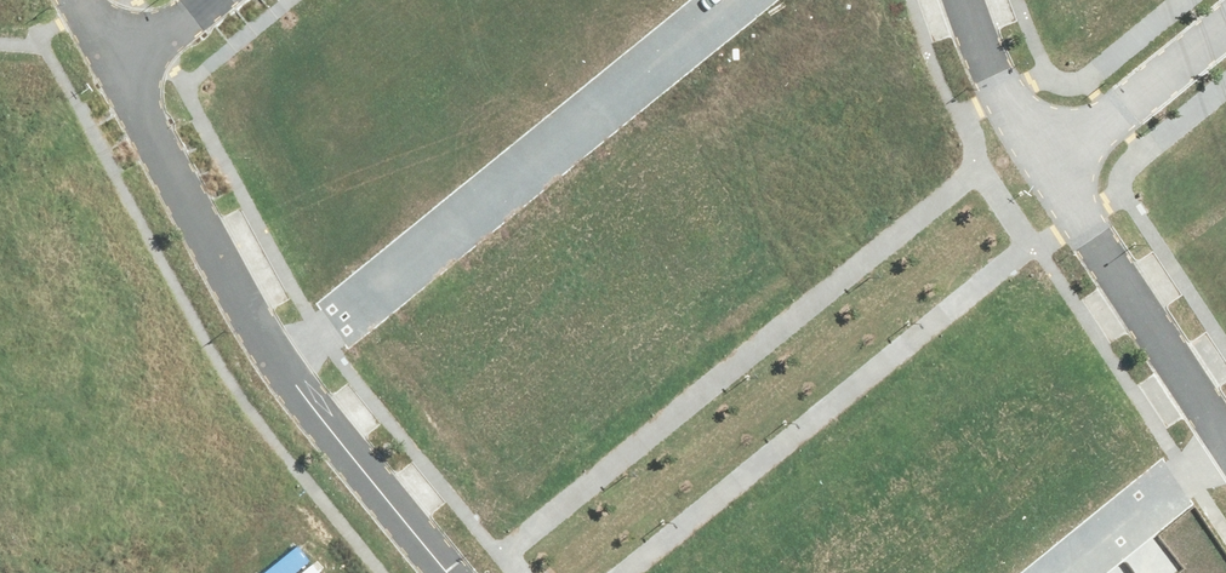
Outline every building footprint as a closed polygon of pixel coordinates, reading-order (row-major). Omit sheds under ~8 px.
[(293,536),(259,565),(265,572),(325,572),(293,536)]
